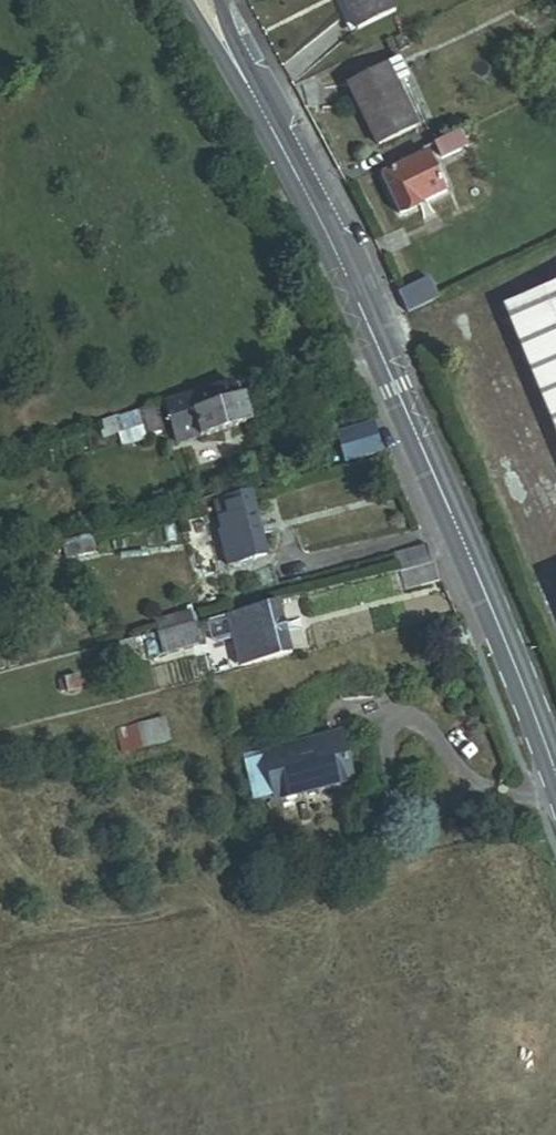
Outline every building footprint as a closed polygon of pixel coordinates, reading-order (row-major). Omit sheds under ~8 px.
[(358,25),(343,0),(296,0),(324,46),(358,25)] [(341,158),(377,137),(342,78),(307,99),(341,158)] [(418,178),(445,166),(437,147),(410,159),(418,178)] [(362,233),(410,212),(394,177),(347,197),(362,233)] [(378,305),(385,322),(415,309),(408,292),(378,305)] [(486,330),(555,491),(555,299),(486,330)] [(247,429),(235,390),(159,414),(172,453),(247,429)] [(118,445),(138,439),(133,425),(114,432),(118,445)] [(337,467),(369,458),(359,441),(331,452),(337,467)] [(255,543),(262,541),(255,518),(248,520),(240,496),(204,508),(210,527),(219,524),(235,572),(262,564),(255,543)] [(214,579),(235,572),(219,524),(210,527),(199,531),(214,579)] [(420,568),(410,544),(373,557),(381,579),(420,568)] [(58,573),(77,565),(72,551),(52,559),(58,573)] [(387,597),(428,585),(420,568),(381,579),(387,597)] [(191,609),(154,618),(162,651),(199,642),(191,609)] [(256,675),(284,668),(271,617),(243,624),(244,629),(256,675)] [(238,680),(256,675),(244,629),(226,633),(238,680)] [(163,717),(117,725),(121,749),(167,741),(163,717)] [(271,807),(347,785),(334,740),(258,762),(271,807)]
